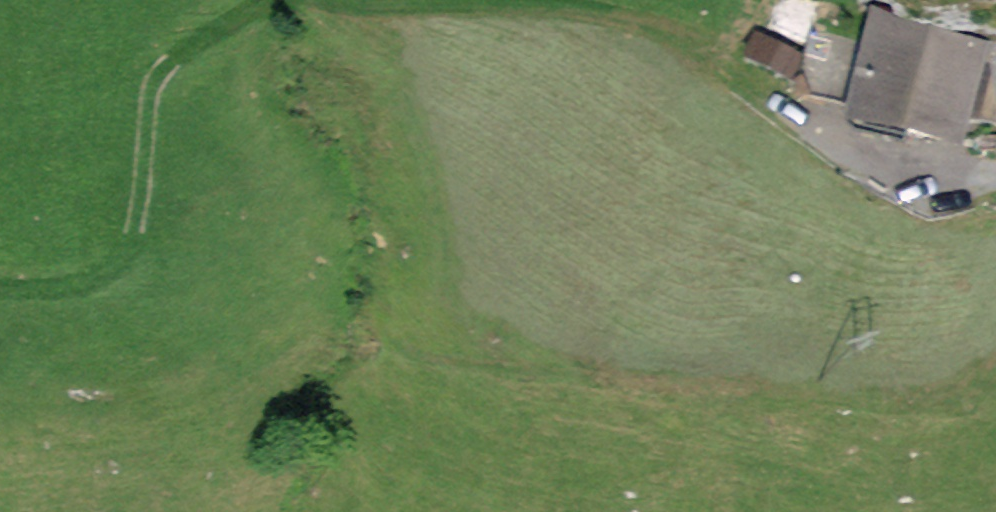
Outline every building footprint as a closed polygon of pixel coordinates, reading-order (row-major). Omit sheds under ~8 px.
[(993,37),(874,11),(843,138),(959,164),(993,37)] [(759,34),(743,65),(792,90),(807,59),(759,34)]
